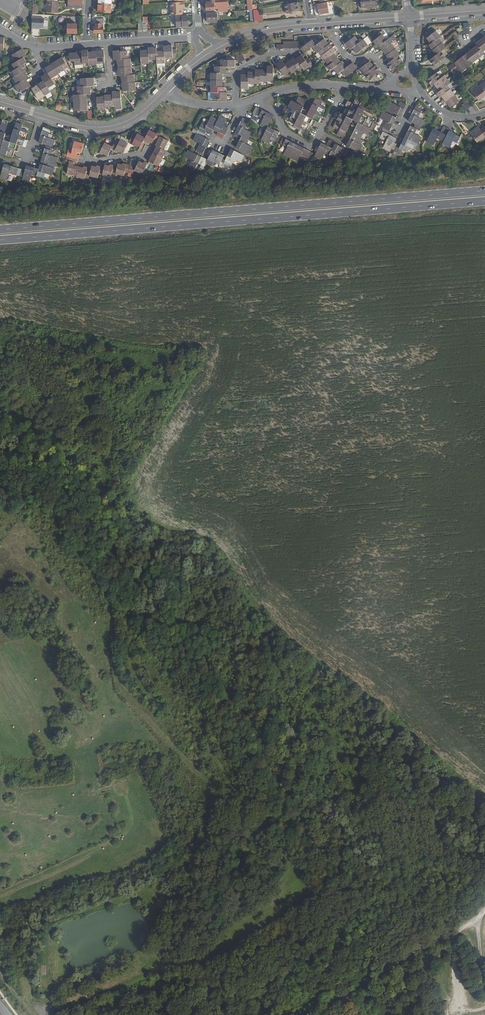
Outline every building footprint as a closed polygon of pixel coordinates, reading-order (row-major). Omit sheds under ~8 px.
[(16,17),(17,17),(22,6),(22,0),(0,0),(0,9),(16,17)] [(58,0),(55,0),(47,0),(47,11),(57,12),(58,0)] [(227,0),(211,0),(211,2),(206,2),(206,9),(215,9),(215,2),(216,2),(216,6),(218,6),(218,11),(227,11),(227,0)] [(184,9),(184,1),(167,2),(167,9),(171,9),(171,15),(176,15),(183,14),(182,9),(184,9)] [(298,10),(297,2),(284,4),(286,12),(298,10)] [(329,13),(327,2),(317,4),(319,14),(329,13)] [(111,13),(112,4),(101,3),(98,3),(98,12),(111,13)] [(217,22),(217,12),(207,13),(207,21),(211,21),(211,22),(217,22)] [(188,26),(188,15),(183,15),(183,14),(176,15),(177,26),(188,26)] [(103,32),(103,19),(97,19),(97,27),(95,27),(95,32),(103,32)] [(77,33),(77,24),(72,24),(72,21),(68,21),(67,33),(77,33)] [(442,35),(437,30),(433,33),(428,37),(432,43),(440,37),(442,35)] [(387,40),(383,34),(374,41),(376,44),(374,46),(376,49),(380,46),(387,40)] [(392,43),(397,39),(394,35),(387,40),(380,46),(383,50),(392,43)] [(360,43),(356,37),(351,40),(345,45),(347,48),(349,46),(351,49),(353,48),(360,43)] [(433,49),(443,42),(440,37),(432,43),(430,45),(433,49)] [(480,37),(477,39),(479,41),(475,44),(482,52),(484,50),(484,43),(480,37)] [(321,51),(330,45),(325,38),(316,45),(314,46),(319,52),(321,51)] [(314,46),(316,45),(312,40),(301,48),(305,53),(314,46)] [(357,54),(368,45),(364,40),(360,43),(353,48),(357,54)] [(441,51),(447,46),(443,42),(433,49),(437,54),(441,51)] [(387,56),(396,49),(392,43),(383,50),(381,52),(383,54),(385,53),(387,56)] [(323,55),(334,48),(331,44),(330,45),(321,51),(323,55)] [(482,52),(475,44),(473,46),(475,47),(471,49),(478,58),(484,54),(482,52)] [(177,57),(177,49),(173,49),(172,45),(169,45),(164,46),(164,51),(165,58),(169,58),(169,57),(177,57)] [(157,51),(157,48),(153,48),(153,47),(148,47),(149,50),(149,60),(157,59),(157,51)] [(27,56),(23,49),(20,51),(18,48),(11,52),(17,62),(24,58),(27,56)] [(326,59),(336,51),(334,48),(323,55),(326,59)] [(471,49),(470,48),(467,50),(469,52),(465,54),(472,63),(478,58),(471,49)] [(399,56),(400,55),(396,49),(387,56),(389,59),(387,60),(389,63),(399,56)] [(105,63),(105,50),(101,51),(97,52),(98,64),(102,63),(105,63)] [(149,60),(149,50),(141,50),(142,64),(150,63),(149,60)] [(128,59),(127,51),(115,52),(115,60),(118,59),(128,59)] [(165,58),(164,51),(157,51),(157,59),(158,63),(165,63),(165,58)] [(339,58),(337,55),(338,54),(336,51),(326,59),(331,65),(339,58)] [(435,65),(446,56),(441,51),(437,54),(431,59),(435,65)] [(98,64),(97,52),(89,52),(89,63),(90,65),(98,65),(98,64)] [(84,63),(83,53),(70,53),(71,61),(75,61),(75,65),(84,64),(84,63)] [(472,63),(465,54),(460,58),(467,68),(473,64),(472,63)] [(314,65),(308,58),(305,60),(302,55),(296,59),(303,68),(304,70),(310,66),(311,67),(314,65)] [(391,70),(403,61),(399,56),(389,63),(387,64),(391,70)] [(64,67),(68,64),(64,57),(53,64),(59,74),(66,70),(64,67)] [(303,68),(296,59),(295,57),(291,60),(297,69),(299,71),(303,68)] [(24,65),(27,63),(24,58),(17,62),(13,64),(16,69),(24,65)] [(342,62),(339,58),(331,65),(333,68),(342,62)] [(467,68),(460,58),(455,62),(459,68),(462,72),(467,68)] [(132,66),(131,59),(128,59),(118,59),(118,63),(119,63),(119,67),(132,66)] [(284,62),(282,60),(276,64),(284,75),(290,71),(284,62)] [(297,69),(291,60),(288,62),(286,60),(284,62),(290,71),(292,73),(297,69)] [(342,71),(349,66),(347,63),(345,64),(343,61),(342,62),(333,68),(338,74),(342,71)] [(365,74),(376,66),(374,63),(373,64),(370,61),(361,68),(365,74)] [(346,77),(357,68),(353,63),(349,66),(342,71),(346,77)] [(59,74),(53,64),(46,68),(49,73),(52,78),(59,74)] [(25,71),(27,70),(24,65),(16,69),(14,71),(17,76),(25,71)] [(132,74),(132,66),(119,67),(120,75),(123,75),(132,74)] [(370,79),(380,71),(376,66),(365,74),(370,79)] [(27,79),(29,78),(25,71),(17,76),(14,78),(18,85),(27,79)] [(435,83),(442,78),(438,72),(428,79),(432,85),(435,83)] [(52,78),(49,73),(42,77),(45,82),(49,88),(56,84),(52,78)] [(135,82),(134,74),(132,74),(123,75),(123,83),(135,82)] [(437,87),(448,79),(445,75),(442,78),(435,83),(437,87)] [(95,86),(95,82),(94,78),(81,79),(82,87),(91,86),(95,86)] [(19,93),(31,86),(27,79),(18,85),(15,86),(19,93)] [(448,79),(437,87),(440,91),(448,85),(451,83),(448,79)] [(49,88),(45,82),(40,84),(46,95),(51,92),(49,88)] [(137,91),(136,82),(135,82),(123,83),(124,91),(137,91)] [(46,95),(40,84),(33,88),(40,100),(47,96),(46,95)] [(480,85),(477,87),(474,84),(470,88),(479,99),(482,97),(483,98),(484,96),(484,92),(480,85)] [(443,95),(451,89),(448,85),(440,91),(437,93),(440,96),(443,95)] [(92,94),(91,86),(82,87),(78,87),(79,95),(87,94),(92,94)] [(455,94),(451,89),(443,95),(445,98),(443,100),(444,102),(455,94)] [(122,105),(121,96),(121,92),(113,92),(113,95),(114,105),(122,105)] [(88,102),(87,94),(79,95),(74,95),(75,103),(88,102)] [(460,101),(455,94),(444,102),(446,105),(449,103),(451,107),(460,101)] [(114,105),(113,95),(105,95),(106,97),(106,107),(114,107),(114,105)] [(305,138),(310,127),(312,128),(315,122),(322,125),(325,119),(322,117),(327,108),(321,105),(322,101),(315,98),(306,117),(300,114),(307,100),(299,96),(295,103),(291,101),(288,107),(286,106),(283,112),(287,115),(284,120),(294,125),(293,127),(302,132),(301,136),(305,138)] [(106,107),(106,97),(98,97),(98,111),(107,110),(106,107)] [(342,138),(351,120),(357,123),(345,146),(352,149),(350,153),(356,156),(362,146),(359,144),(361,140),(360,139),(364,133),(367,135),(370,129),(373,130),(376,124),(370,121),(373,115),(364,110),(365,108),(359,104),(360,101),(356,98),(350,109),(346,108),(344,113),(338,111),(335,118),(337,119),(333,128),(338,130),(336,134),(342,138)] [(392,127),(396,119),(391,117),(393,114),(400,118),(403,112),(406,106),(396,101),(394,105),(390,104),(385,114),(382,112),(379,119),(382,121),(378,130),(383,133),(379,140),(385,143),(381,150),(389,154),(390,151),(396,154),(397,151),(407,156),(409,151),(414,154),(421,140),(417,137),(425,121),(421,119),(425,112),(416,107),(411,116),(408,123),(414,126),(412,129),(410,128),(407,133),(402,143),(400,147),(394,144),(397,140),(392,137),(388,135),(392,127)] [(88,111),(88,102),(75,103),(75,111),(88,111)] [(267,126),(272,116),(259,109),(255,115),(263,119),(260,125),(266,129),(260,140),(267,143),(271,137),(275,139),(274,142),(277,144),(281,137),(278,135),(279,132),(267,126)] [(227,128),(223,126),(226,119),(219,116),(217,120),(211,117),(208,123),(202,120),(192,140),(198,143),(195,150),(202,154),(209,140),(202,137),(206,131),(210,133),(212,130),(216,132),(215,135),(222,138),(227,128)] [(246,145),(248,140),(253,132),(245,128),(248,122),(242,119),(233,136),(239,140),(235,148),(249,155),(253,148),(246,145)] [(8,127),(7,126),(1,125),(0,129),(0,149),(1,150),(0,152),(0,153),(13,156),(15,150),(18,151),(20,145),(26,146),(28,140),(25,139),(27,132),(23,132),(24,129),(21,128),(22,124),(16,122),(10,142),(4,140),(8,127)] [(53,146),(55,139),(48,137),(50,129),(43,127),(39,142),(46,145),(53,146)] [(455,147),(460,138),(448,132),(449,131),(443,128),(439,135),(432,131),(425,145),(432,149),(434,144),(440,147),(441,147),(448,150),(451,145),(455,147)] [(484,136),(480,129),(479,128),(475,131),(474,130),(470,133),(478,142),(484,136)] [(154,139),(157,134),(149,130),(145,137),(143,140),(147,142),(147,141),(152,143),(154,139)] [(143,140),(145,137),(134,131),(128,142),(136,146),(136,145),(140,146),(143,140)] [(165,149),(169,140),(160,136),(162,133),(158,132),(157,134),(154,139),(158,141),(156,145),(157,145),(165,149)] [(123,152),(128,142),(117,137),(112,146),(111,148),(118,151),(119,150),(123,152)] [(291,159),(297,145),(283,138),(279,145),(287,149),(283,155),(291,159)] [(349,151),(329,140),(326,145),(321,143),(314,156),(320,160),(323,155),(328,158),(329,155),(339,160),(341,156),(345,158),(349,151)] [(82,153),(84,143),(76,141),(72,157),(78,158),(79,152),(82,153)] [(111,148),(112,146),(105,142),(103,145),(100,144),(96,151),(103,154),(103,153),(108,155),(111,148)] [(56,164),(57,157),(50,155),(53,146),(46,145),(41,160),(48,162),(56,164)] [(163,158),(167,150),(165,149),(157,145),(155,150),(153,149),(152,153),(163,158)] [(314,154),(297,145),(291,159),(297,162),(301,156),(310,161),(314,154)] [(212,168),(215,161),(222,164),(224,161),(231,165),(233,160),(240,163),(244,156),(230,149),(226,158),(211,150),(206,160),(186,150),(183,157),(190,160),(186,167),(193,171),(196,164),(203,167),(204,164),(212,168)] [(158,166),(163,158),(152,153),(150,156),(152,156),(149,161),(158,166)] [(76,176),(79,166),(76,166),(78,158),(72,157),(68,174),(76,176)] [(143,174),(148,163),(145,162),(144,163),(136,159),(133,165),(130,165),(128,173),(132,174),(134,170),(143,174)] [(52,175),(54,168),(47,165),(48,162),(41,160),(39,169),(37,175),(43,177),(45,173),(52,175)] [(128,173),(130,165),(123,163),(122,164),(118,163),(117,165),(115,174),(123,175),(124,172),(128,173)] [(22,169),(4,164),(0,178),(7,180),(10,173),(20,176),(22,169)] [(115,174),(117,165),(110,164),(109,165),(105,164),(104,167),(102,175),(111,176),(111,173),(115,174)] [(37,175),(39,169),(26,165),(25,170),(22,169),(20,176),(23,177),(22,179),(29,181),(32,174),(37,175)] [(102,175),(104,167),(97,165),(96,166),(92,165),(91,168),(89,176),(98,178),(99,174),(102,175)] [(89,176),(91,168),(83,166),(83,167),(79,166),(76,176),(76,177),(84,179),(85,175),(89,176)]
